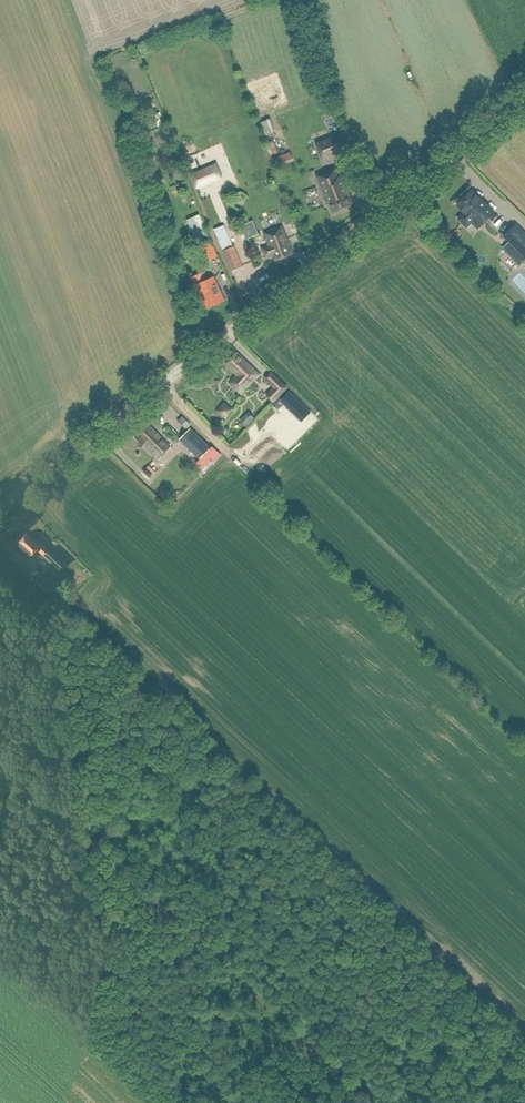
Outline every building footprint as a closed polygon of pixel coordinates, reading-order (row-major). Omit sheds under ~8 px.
[(262,111),(273,109),(272,99),(261,100),(262,111)] [(341,131),(315,141),(322,161),(349,150),(341,131)] [(281,150),(284,160),(298,157),(295,147),(281,150)] [(192,175),(197,186),(221,176),(216,164),(192,175)] [(333,211),(354,203),(342,172),(339,173),(337,170),(336,166),(330,169),(316,174),(321,188),(327,203),(328,202),(329,202),(333,211)] [(456,205),(464,212),(459,217),(467,225),(471,220),(478,227),(494,210),(479,195),(478,197),(470,189),(456,205)] [(158,207),(159,206),(165,204),(162,195),(155,197),(158,207)] [(225,214),(214,218),(220,233),(231,229),(225,214)] [(241,225),(246,239),(258,234),(253,220),(241,225)] [(509,242),(507,244),(523,260),(524,258),(524,234),(516,224),(504,236),(509,242)] [(282,225),(264,232),(269,243),(260,247),(265,259),(274,255),(276,260),(293,253),(282,225)] [(215,253),(208,237),(209,237),(204,227),(192,232),(196,243),(203,259),(215,253)] [(242,265),(234,245),(222,250),(230,270),(242,265)] [(204,271),(194,275),(207,304),(208,307),(225,299),(214,275),(207,278),(204,271)] [(248,362),(236,351),(225,362),(236,374),(231,380),(242,391),(259,373),(248,362)] [(267,395),(273,401),(287,387),(272,371),(265,377),(275,387),(267,395)] [(297,399),(289,391),(280,401),(288,409),(297,399)] [(226,399),(221,410),(231,414),(236,403),(226,399)] [(248,412),(239,420),(243,423),(246,427),(255,418),(250,414),(248,411),(248,412)] [(171,446),(148,423),(135,436),(143,444),(144,442),(159,457),(171,446)] [(191,427),(180,437),(199,457),(209,447),(191,427)] [(156,470),(163,464),(158,457),(150,463),(156,470)] [(16,544),(29,557),(36,550),(43,556),(55,567),(62,560),(52,550),(48,554),(46,553),(47,551),(41,545),(39,546),(26,533),(16,544)] [(49,585),(59,575),(50,567),(34,583),(43,591),(49,597),(55,590),(49,585)]
